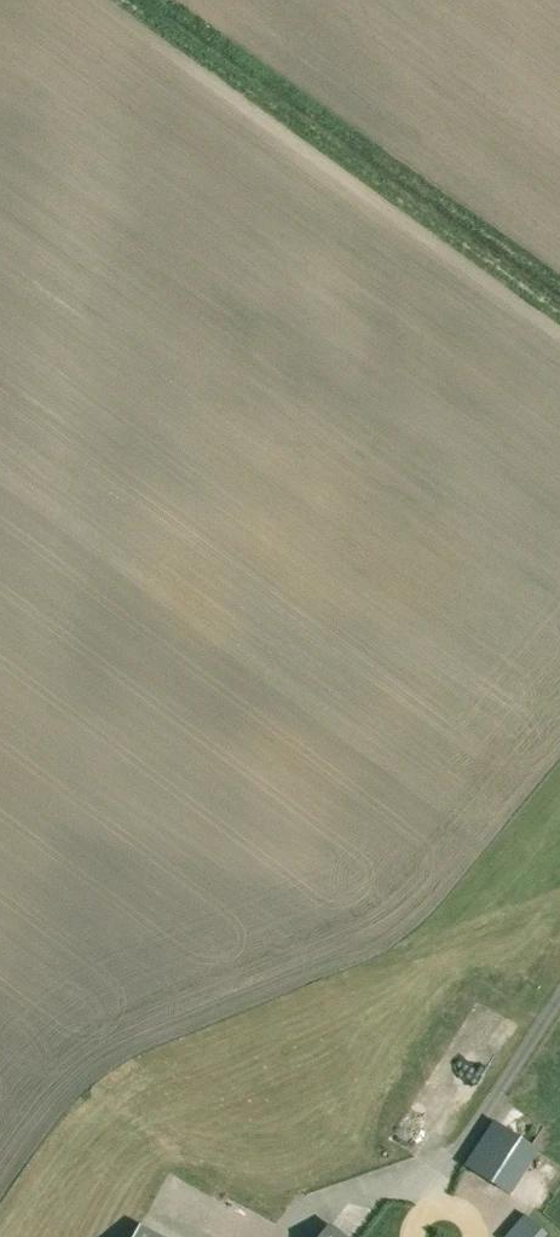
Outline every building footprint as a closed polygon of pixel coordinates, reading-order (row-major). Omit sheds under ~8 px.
[(510,1194),(539,1149),(534,1145),(512,1131),(494,1120),(465,1164),(510,1194)] [(551,1234),(525,1211),(502,1236),(548,1236),(551,1234)] [(140,1223),(133,1236),(166,1236),(140,1223)] [(332,1223),(320,1236),(349,1236),(332,1223)]
